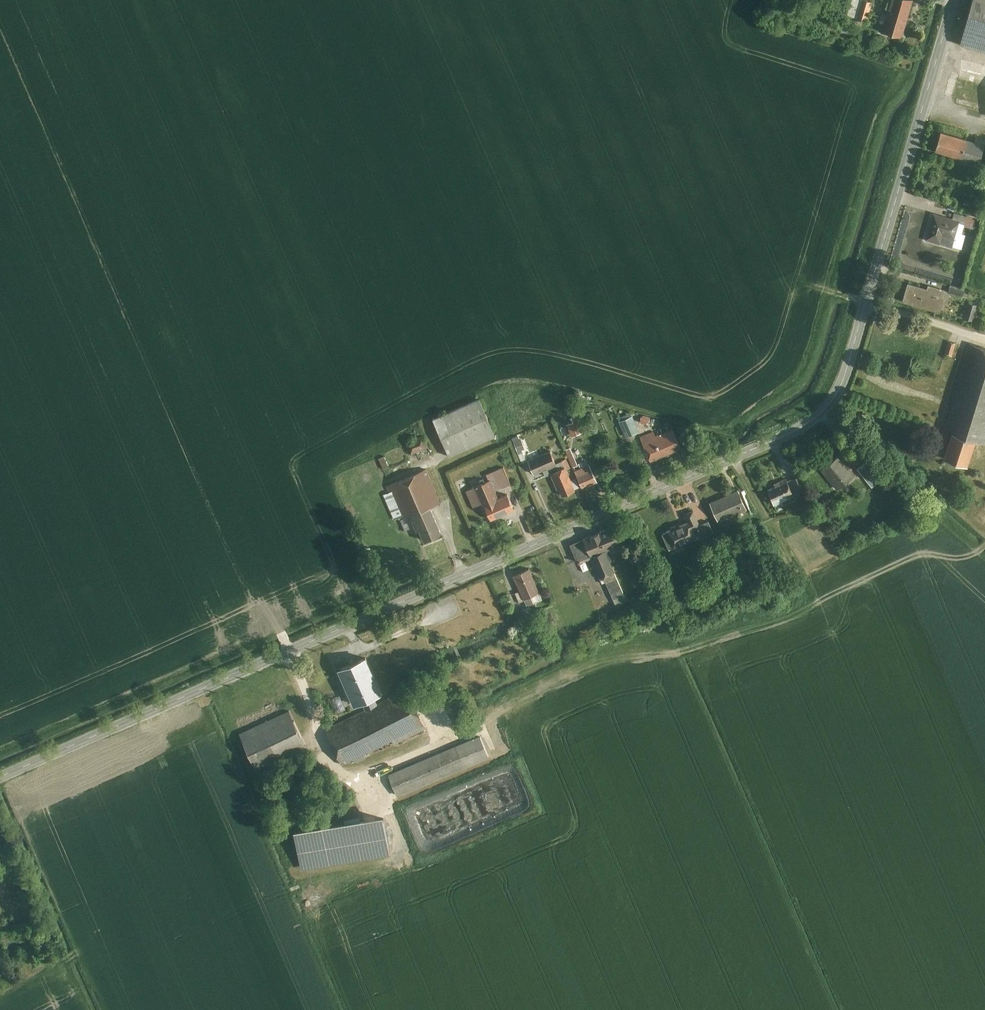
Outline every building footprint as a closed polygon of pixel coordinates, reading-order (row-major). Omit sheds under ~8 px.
[(858,16),(863,0),(852,0),(848,13),(858,16)] [(858,16),(868,19),(874,0),(863,0),(858,16)] [(880,29),(902,35),(912,0),(888,0),(880,29)] [(963,44),(984,50),(984,0),(974,0),(963,44)] [(967,138),(942,131),(937,150),(962,157),(967,138)] [(962,157),(981,163),(984,150),(984,143),(967,138),(962,157)] [(966,221),(968,214),(955,211),(953,217),(962,220),(966,221)] [(953,217),(935,212),(927,238),(942,242),(944,234),(957,238),(962,220),(953,217)] [(965,223),(976,227),(979,217),(968,214),(966,221),(965,223)] [(929,287),(909,282),(904,300),(943,311),(949,289),(930,283),(929,287)] [(969,317),(973,303),(968,302),(965,316),(969,317)] [(970,317),(975,319),(980,304),(974,302),(970,317)] [(953,354),(957,342),(949,339),(946,352),(953,354)] [(971,342),(947,426),(955,429),(978,435),(984,437),(984,346),(971,342)] [(481,398),(434,418),(450,455),(497,435),(481,398)] [(585,431),(578,414),(573,416),(574,420),(567,423),(573,436),(585,431)] [(632,415),(620,420),(627,436),(639,430),(632,415)] [(655,431),(641,437),(652,461),(682,448),(674,428),(656,435),(655,431)] [(978,435),(955,429),(947,456),(970,462),(978,435)] [(423,435),(406,442),(411,453),(428,446),(423,435)] [(522,436),(514,439),(519,452),(527,448),(522,436)] [(573,446),(567,449),(574,467),(580,464),(573,446)] [(551,449),(529,458),(535,472),(557,463),(551,449)] [(841,454),(823,468),(839,488),(857,474),(841,454)] [(869,460),(859,467),(873,486),(883,479),(869,460)] [(597,480),(590,463),(570,472),(577,488),(597,480)] [(511,482),(504,465),(489,472),(492,478),(496,488),(511,482)] [(567,465),(552,472),(561,495),(577,488),(570,472),(567,465)] [(427,468),(392,483),(395,490),(404,513),(407,520),(412,518),(417,530),(421,528),(425,540),(443,533),(431,506),(441,501),(427,468)] [(788,478),(795,494),(807,489),(800,473),(788,478)] [(492,478),(476,485),(484,503),(491,519),(516,509),(509,493),(500,496),(496,488),(492,478)] [(788,478),(768,487),(775,503),(795,494),(788,478)] [(467,489),(475,507),(484,503),(476,485),(467,489)] [(739,488),(711,501),(720,521),(748,509),(739,488)] [(385,494),(395,517),(404,513),(395,490),(385,494)] [(688,519),(668,529),(676,547),(695,539),(692,531),(702,527),(701,524),(695,510),(686,514),(688,519)] [(706,536),(715,532),(710,520),(701,524),(702,527),(706,536)] [(624,542),(617,527),(603,534),(601,531),(590,535),(591,537),(585,540),(591,555),(607,549),(624,542)] [(584,538),(572,543),(580,560),(591,555),(585,540),(584,538)] [(464,543),(464,552),(474,552),(474,542),(464,543)] [(607,549),(591,555),(600,576),(616,570),(607,549)] [(530,567),(514,574),(524,597),(541,590),(530,567)] [(598,585),(603,596),(613,592),(623,588),(616,570),(600,576),(591,580),(594,587),(598,585)] [(618,604),(630,599),(624,587),(623,588),(613,592),(618,604)] [(367,655),(339,669),(356,704),(362,702),(375,695),(384,691),(367,655)] [(327,728),(344,763),(425,725),(409,690),(327,728)] [(375,695),(362,702),(365,709),(379,703),(375,695)] [(291,709),(242,733),(257,767),(307,744),(291,709)] [(480,734),(390,773),(399,795),(489,756),(480,734)] [(524,803),(517,775),(459,790),(462,802),(458,803),(459,808),(468,806),(470,812),(478,810),(480,816),(502,811),(502,809),(524,803)] [(384,814),(296,828),(303,869),(391,855),(384,814)]
